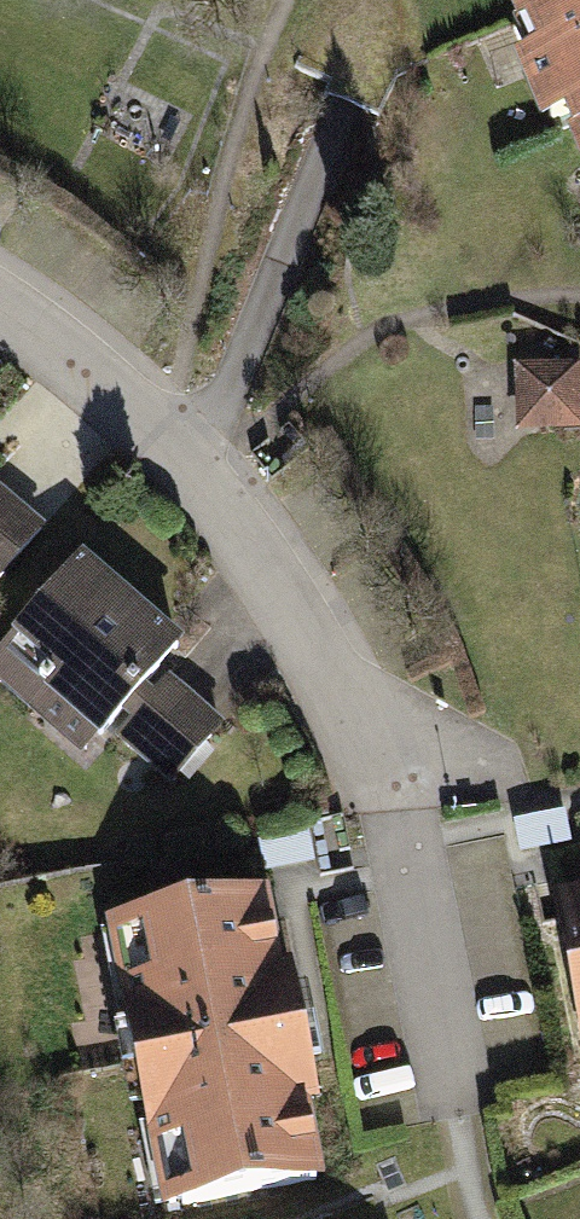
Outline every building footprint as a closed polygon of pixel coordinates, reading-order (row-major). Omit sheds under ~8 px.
[(526,48),(510,54),(539,122),(561,112),(579,157),(579,0),(506,0),(526,48)] [(520,361),(525,430),(579,426),(579,357),(520,361)] [(15,486),(0,477),(0,509),(15,486)] [(50,512),(3,494),(0,502),(0,560),(26,571),(50,512)] [(0,639),(0,683),(25,704),(39,687),(91,732),(166,645),(68,560),(0,639)] [(118,727),(143,745),(198,675),(174,656),(118,727)] [(200,686),(144,740),(181,778),(238,724),(200,686)] [(565,898),(579,996),(579,895),(565,898)] [(289,912),(127,936),(167,1209),(329,1185),(289,912)]
